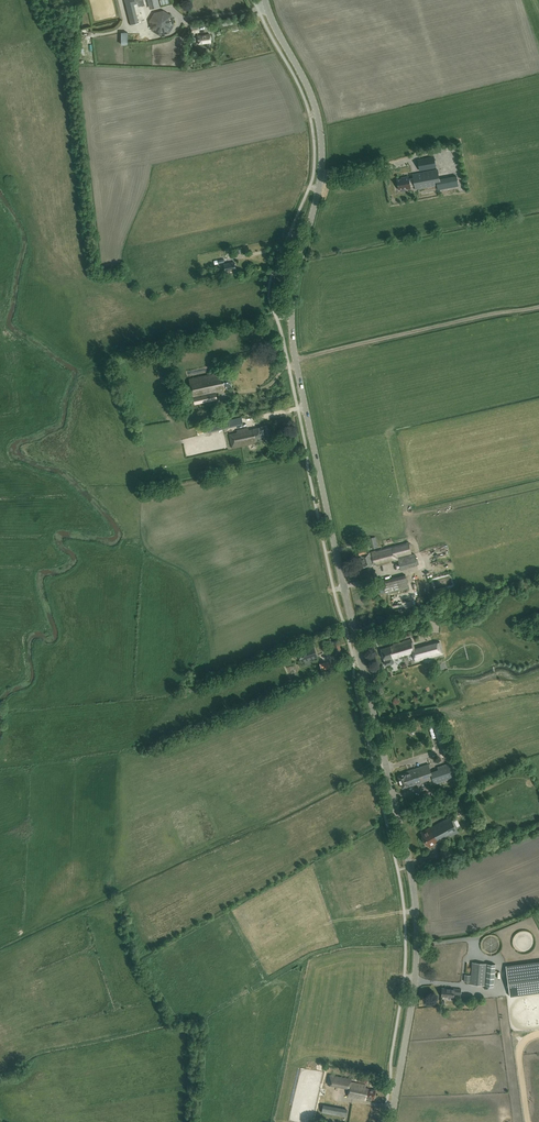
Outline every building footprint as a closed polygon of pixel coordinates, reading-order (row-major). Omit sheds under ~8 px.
[(131,25),(139,23),(135,5),(138,4),(137,0),(125,0),(131,25)] [(150,9),(160,7),(159,0),(148,0),(150,9)] [(151,28),(160,34),(169,32),(174,23),(172,14),(163,9),(154,12),(149,19),(151,28)] [(191,34),(200,33),(199,25),(190,27),(191,34)] [(199,44),(211,42),(210,34),(198,36),(199,44)] [(420,171),(436,168),(434,157),(418,160),(420,171)] [(438,190),(459,186),(457,176),(440,179),(438,170),(413,175),(413,178),(409,179),(409,177),(401,178),(402,179),(397,180),(399,190),(407,188),(407,189),(411,189),(411,186),(415,186),(415,189),(437,185),(438,190)] [(226,271),(236,269),(235,262),(224,264),(226,271)] [(215,390),(232,386),(229,374),(222,375),(221,372),(189,379),(195,404),(217,399),(215,390)] [(241,425),(239,417),(206,424),(208,432),(241,425)] [(268,438),(269,438),(266,426),(265,426),(259,427),(259,428),(249,430),(248,428),(237,430),(237,432),(229,434),(232,448),(256,443),(256,440),(262,439),(268,438)] [(378,547),(376,536),(370,538),(372,549),(378,547)] [(415,554),(412,554),(399,558),(399,557),(412,554),(409,542),(367,553),(366,548),(358,550),(359,555),(361,555),(364,567),(375,564),(375,566),(378,565),(378,566),(390,562),(390,561),(393,560),(394,561),(398,560),(401,570),(407,568),(406,567),(417,564),(415,554)] [(385,594),(409,588),(405,574),(382,580),(385,594)] [(450,574),(434,579),(435,583),(451,577),(450,574)] [(336,655),(342,653),(338,639),(332,641),(336,655)] [(415,661),(443,653),(440,642),(415,649),(412,639),(393,644),(394,645),(381,649),(386,666),(394,663),(393,659),(413,653),(415,661)] [(299,652),(302,660),(317,655),(314,647),(309,649),(308,647),(300,650),(301,651),(299,652)] [(444,741),(438,724),(437,721),(433,722),(439,742),(444,741)] [(407,773),(398,776),(402,788),(410,785),(410,786),(433,778),(435,784),(456,777),(451,762),(438,767),(439,770),(431,773),(428,764),(406,771),(407,773)] [(429,848),(435,845),(434,844),(438,841),(439,843),(459,833),(451,817),(421,832),(423,836),(422,837),(426,845),(427,844),(429,848)] [(461,853),(474,847),(471,841),(458,848),(461,853)] [(446,849),(440,852),(444,859),(450,855),(446,849)] [(510,996),(538,992),(538,961),(506,965),(510,996)] [(487,963),(473,962),(471,984),(486,985),(487,963)] [(495,964),(487,963),(486,985),(493,986),(495,964)] [(454,988),(454,989),(442,988),(442,996),(454,997),(454,993),(461,994),(461,989),(454,988)] [(374,1099),(376,1090),(365,1088),(366,1085),(351,1082),(351,1079),(330,1075),(328,1084),(349,1088),(348,1096),(366,1100),(366,1098),(374,1099)]
